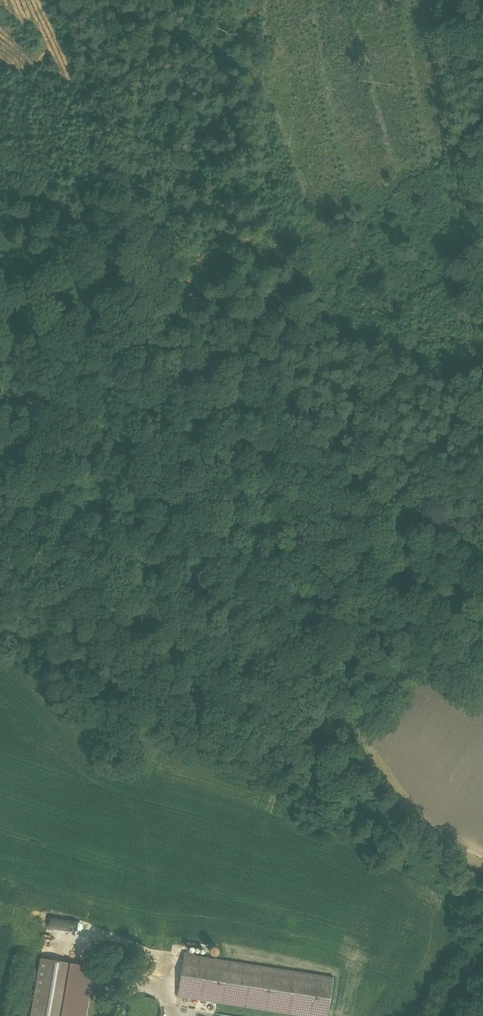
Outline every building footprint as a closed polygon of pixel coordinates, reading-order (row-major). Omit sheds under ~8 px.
[(184,954),(178,996),(309,1015),(328,1015),(334,977),(184,954)] [(41,958),(31,1015),(81,1015),(89,967),(41,958)] [(142,997),(140,998),(138,999),(137,1000),(135,1001),(133,1003),(131,1005),(130,1007),(130,1008),(130,1009),(129,1011),(129,1014),(129,1015),(162,1015),(162,1013),(162,1010),(161,1009),(161,1008),(160,1006),(159,1004),(157,1002),(155,1000),(153,999),(151,998),(150,997),(147,997),(145,997),(142,997)]
